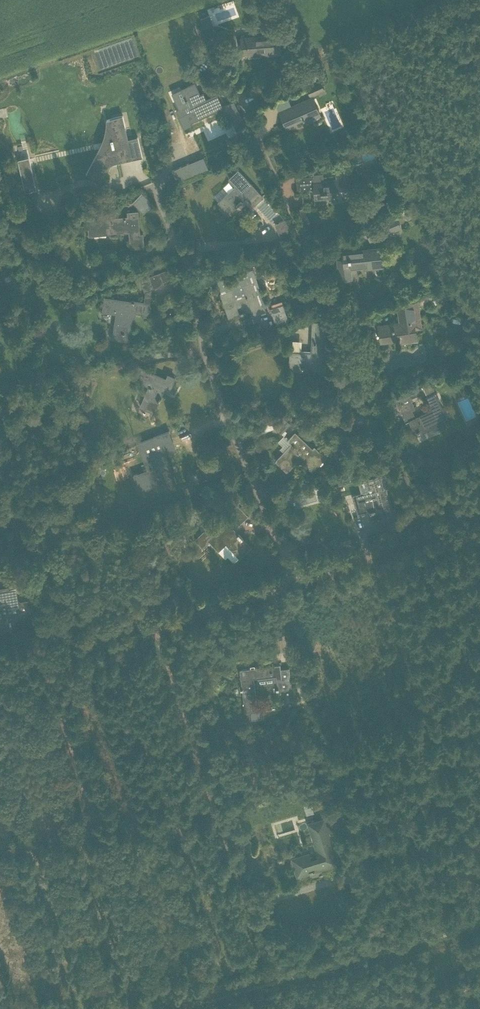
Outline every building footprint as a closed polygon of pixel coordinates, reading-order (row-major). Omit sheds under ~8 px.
[(215,32),(213,27),(205,30),(207,35),(215,32)] [(241,38),(242,44),(242,54),(266,52),(266,54),(281,53),(279,35),(241,38)] [(209,65),(215,60),(208,52),(202,57),(209,65)] [(319,79),(314,67),(298,74),(304,85),(319,79)] [(306,87),(310,97),(318,93),(319,95),(326,93),(320,80),(306,87)] [(179,116),(185,128),(191,124),(190,122),(216,110),(217,113),(224,110),(217,95),(206,99),(203,93),(200,94),(195,83),(181,89),(186,100),(188,105),(189,105),(192,110),(179,116)] [(320,116),(312,97),(291,106),(280,111),(286,125),(295,121),(310,115),(312,120),(313,119),(314,120),(313,122),(314,124),(316,125),(322,122),(323,120),(322,118),(320,117),(320,116)] [(225,105),(233,122),(242,117),(234,101),(225,105)] [(87,173),(86,174),(101,181),(101,180),(108,167),(107,167),(110,161),(117,160),(118,162),(120,161),(133,158),(128,139),(123,116),(123,115),(107,119),(109,130),(110,130),(112,139),(111,139),(113,146),(100,149),(88,173),(87,173)] [(172,170),(177,182),(193,175),(188,163),(172,170)] [(20,167),(20,168),(25,192),(37,189),(33,174),(33,172),(22,167),(20,167)] [(219,202),(229,213),(238,205),(242,201),(241,200),(246,196),(254,205),(263,196),(238,171),(229,179),(236,186),(219,202)] [(335,174),(336,180),(323,181),(323,173),(313,174),(313,176),(296,178),(297,191),(315,189),(315,197),(341,195),(341,199),(350,198),(349,179),(348,172),(335,174)] [(75,195),(81,205),(87,202),(81,191),(75,195)] [(133,202),(144,212),(153,203),(142,193),(133,202)] [(377,208),(380,216),(395,209),(391,202),(377,208)] [(271,219),(277,213),(267,204),(261,211),(271,219)] [(128,216),(105,218),(87,220),(88,236),(130,233),(131,247),(143,246),(142,234),(140,234),(138,211),(128,212),(128,216)] [(365,230),(370,242),(401,229),(396,217),(365,230)] [(279,234),(283,232),(285,236),(293,232),(287,219),(275,224),(279,234)] [(343,252),(344,259),(338,260),(340,280),(352,278),(350,267),(368,265),(369,268),(382,267),(380,248),(343,252)] [(139,279),(144,291),(170,282),(165,270),(139,279)] [(247,295),(235,299),(232,289),(221,293),(229,317),(240,313),(240,314),(246,312),(245,310),(251,309),(253,314),(265,310),(263,303),(260,304),(253,282),(243,285),(247,295)] [(105,298),(103,311),(115,313),(112,339),(119,340),(128,341),(132,317),(133,318),(134,316),(135,314),(136,312),(144,313),(148,314),(148,313),(149,313),(149,312),(150,312),(150,311),(150,310),(151,309),(151,308),(151,307),(151,306),(150,305),(150,304),(150,303),(146,302),(136,301),(131,300),(131,303),(105,298)] [(401,322),(379,326),(381,341),(404,337),(405,342),(416,340),(414,329),(422,328),(416,301),(398,304),(401,322)] [(271,308),(274,319),(287,315),(283,304),(271,308)] [(313,373),(326,374),(326,366),(323,366),(325,335),(326,322),(313,322),(312,353),(290,352),(289,367),(301,368),(307,368),(307,367),(313,367),(313,373)] [(149,387),(140,406),(154,412),(159,401),(159,402),(162,396),(160,396),(163,390),(169,393),(175,378),(168,375),(166,379),(136,365),(131,379),(149,387)] [(346,377),(348,384),(355,381),(353,375),(346,377)] [(337,381),(339,388),(345,385),(342,379),(337,381)] [(410,398),(425,391),(422,383),(403,392),(394,396),(402,413),(411,409),(414,407),(410,398)] [(447,417),(436,392),(427,396),(425,397),(431,410),(415,418),(411,419),(411,420),(417,431),(416,432),(417,433),(432,426),(434,430),(440,428),(440,429),(447,426),(444,418),(447,417)] [(356,416),(358,430),(366,428),(364,414),(356,416)] [(272,424),(281,433),(290,423),(281,415),(272,424)] [(292,443),(276,460),(287,471),(294,463),(295,463),(297,461),(296,461),(299,458),(298,457),(300,455),(308,463),(307,465),(313,471),(325,457),(315,447),(313,449),(295,432),(289,440),(292,443)] [(138,445),(140,450),(155,444),(153,437),(137,443),(137,445),(138,445)] [(138,445),(114,454),(119,465),(142,456),(138,445)] [(135,476),(140,490),(162,481),(164,487),(176,483),(162,446),(147,452),(149,459),(152,458),(156,468),(135,476)] [(107,467),(105,461),(90,466),(92,472),(97,470),(98,473),(108,469),(107,467)] [(392,510),(386,488),(389,487),(385,475),(366,480),(369,492),(353,496),(359,516),(370,512),(370,513),(376,511),(376,510),(381,508),(385,523),(387,522),(390,531),(402,528),(400,519),(398,520),(395,509),(392,510)] [(196,539),(203,546),(210,540),(219,549),(226,543),(239,557),(250,546),(242,538),(243,538),(239,533),(238,534),(234,530),(248,516),(238,504),(227,514),(231,518),(216,533),(209,526),(196,539)] [(2,624),(3,630),(14,628),(13,620),(12,614),(30,611),(28,601),(21,602),(18,603),(16,589),(8,590),(8,587),(7,588),(0,590),(0,625),(2,624)] [(251,668),(240,670),(245,712),(255,711),(258,711),(263,710),(262,705),(257,705),(254,678),(257,678),(258,687),(277,684),(278,691),(292,689),(290,678),(289,668),(281,669),(280,664),(255,668),(254,667),(251,668)] [(308,718),(299,720),(301,728),(310,726),(308,718)] [(292,858),(298,876),(312,871),(313,874),(316,873),(316,870),(338,863),(328,831),(345,826),(341,813),(309,824),(318,854),(310,856),(309,853),(292,858)]
